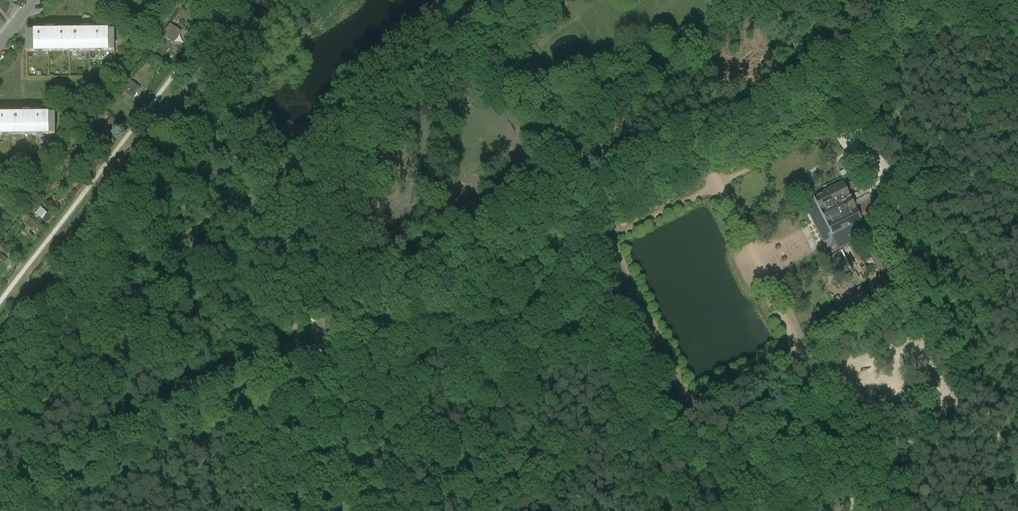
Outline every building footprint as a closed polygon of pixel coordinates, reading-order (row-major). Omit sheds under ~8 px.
[(3,0),(0,0),(0,8),(6,17),(12,5),(3,0)] [(176,43),(183,31),(176,26),(168,39),(176,43)] [(84,33),(55,34),(55,31),(48,31),(48,34),(27,34),(27,53),(115,52),(115,33),(90,33),(90,30),(84,30),(84,33)] [(137,107),(144,87),(129,82),(122,102),(137,107)] [(12,116),(12,136),(55,136),(55,116),(31,116),(31,113),(24,113),(24,116),(12,116)] [(12,116),(0,116),(0,136),(12,136),(12,116)] [(843,184),(823,195),(821,191),(812,196),(814,200),(804,204),(821,237),(830,255),(857,242),(851,228),(880,214),(873,201),(856,209),(843,184)] [(834,265),(840,263),(837,256),(832,259),(834,265)] [(815,343),(804,349),(808,358),(820,352),(815,343)]
